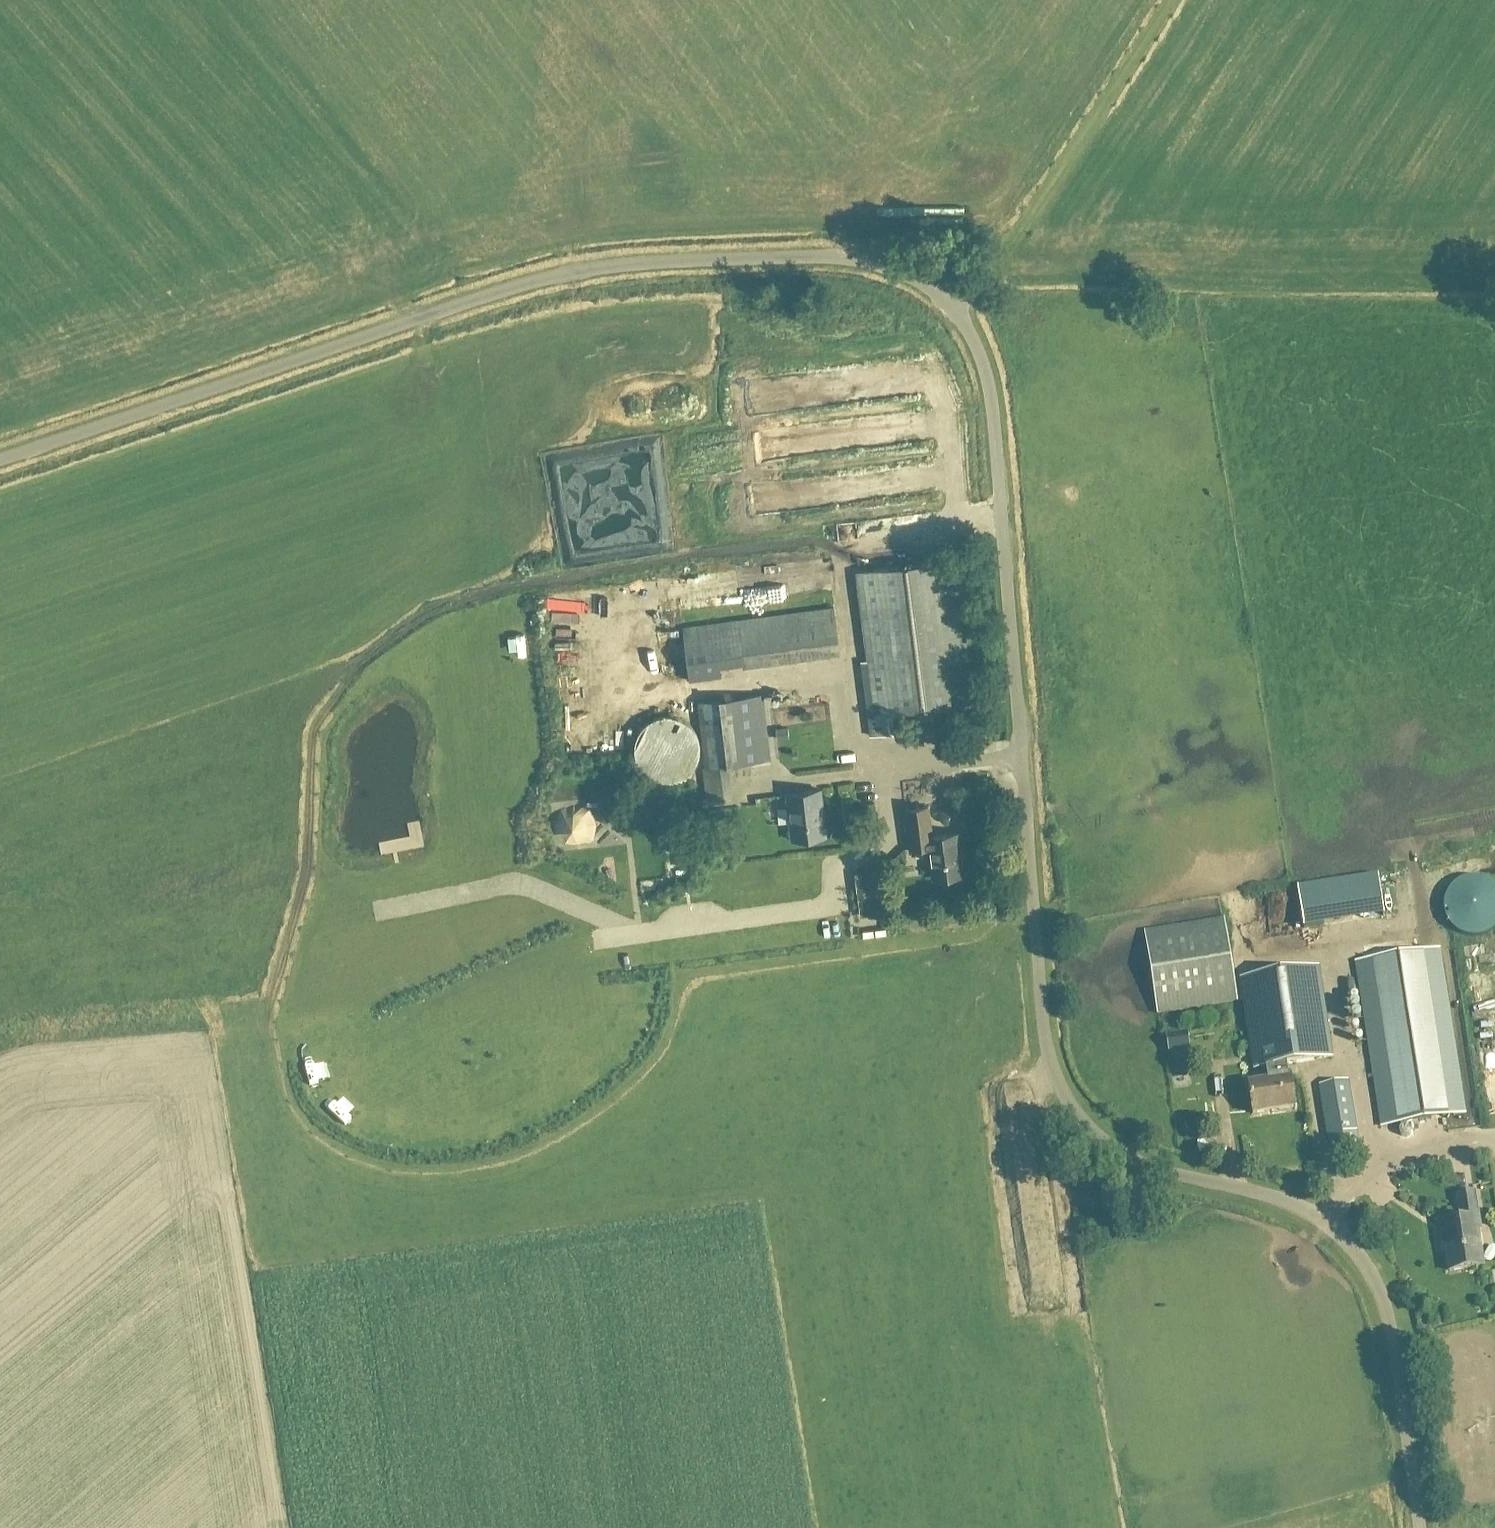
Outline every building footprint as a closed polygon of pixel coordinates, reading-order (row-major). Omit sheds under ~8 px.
[(820,547),(833,543),(829,530),(816,533),(820,547)] [(974,702),(956,560),(858,573),(878,736),(904,732),(901,712),(974,702)] [(721,667),(744,664),(744,669),(842,655),(835,607),(682,627),(690,681),(722,677),(721,667)] [(729,762),(745,760),(770,757),(763,696),(737,700),(694,705),(702,765),(729,762)] [(632,744),(632,750),(632,757),(634,763),(637,769),(641,774),(646,778),(652,781),(658,783),(665,784),(671,783),(678,781),(683,778),(688,774),(693,769),(696,764),(698,757),(699,751),(698,744),(696,738),(692,730),(687,725),(682,721),(676,719),(670,717),(664,717),(657,718),(651,720),(646,723),(641,727),(637,732),(634,738),(632,744)] [(729,762),(702,765),(707,805),(734,802),(729,762)] [(821,790),(787,794),(792,840),(826,836),(821,790)] [(933,879),(963,876),(958,834),(932,837),(928,807),(906,810),(911,850),(929,848),(933,879)] [(734,867),(734,829),(663,830),(664,867),(734,867)] [(1305,913),(1383,905),(1379,866),(1301,875),(1305,913)] [(1493,882),(1491,881),(1488,879),(1485,878),(1482,877),(1479,876),(1476,876),(1473,876),(1470,876),(1467,877),(1464,878),(1461,879),(1459,880),(1456,882),(1454,884),(1452,886),(1450,889),(1448,891),(1447,894),(1445,897),(1445,900),(1444,903),(1444,906),(1444,909),(1445,912),(1445,915),(1446,918),(1448,921),(1449,923),(1451,926),(1453,928),(1456,930),(1458,932),(1461,933),(1464,934),(1466,935),(1469,936),(1472,936),(1476,936),(1479,936),(1482,935),(1484,935),(1487,933),(1490,932),(1493,930),(1494,928),(1494,884),(1493,882)] [(1293,914),(1279,890),(1263,899),(1277,923),(1293,914)] [(1160,1015),(1239,1001),(1225,917),(1146,930),(1160,1015)] [(1381,1127),(1468,1113),(1442,947),(1355,960),(1381,1127)] [(1287,1064),(1307,1061),(1334,1057),(1320,965),(1240,977),(1253,1069),(1273,1066),(1275,1080),(1249,1084),(1253,1114),(1296,1107),(1291,1078),(1289,1078),(1287,1064)] [(1473,1003),(1494,1002),(1494,990),(1472,991),(1473,1003)] [(1187,1063),(1187,1041),(1172,1041),(1173,1063),(1187,1063)] [(1320,1085),(1331,1153),(1359,1148),(1348,1080),(1320,1085)] [(1451,1272),(1485,1266),(1476,1217),(1479,1217),(1475,1192),(1458,1195),(1462,1219),(1440,1222),(1443,1243),(1446,1242),(1451,1272)]
